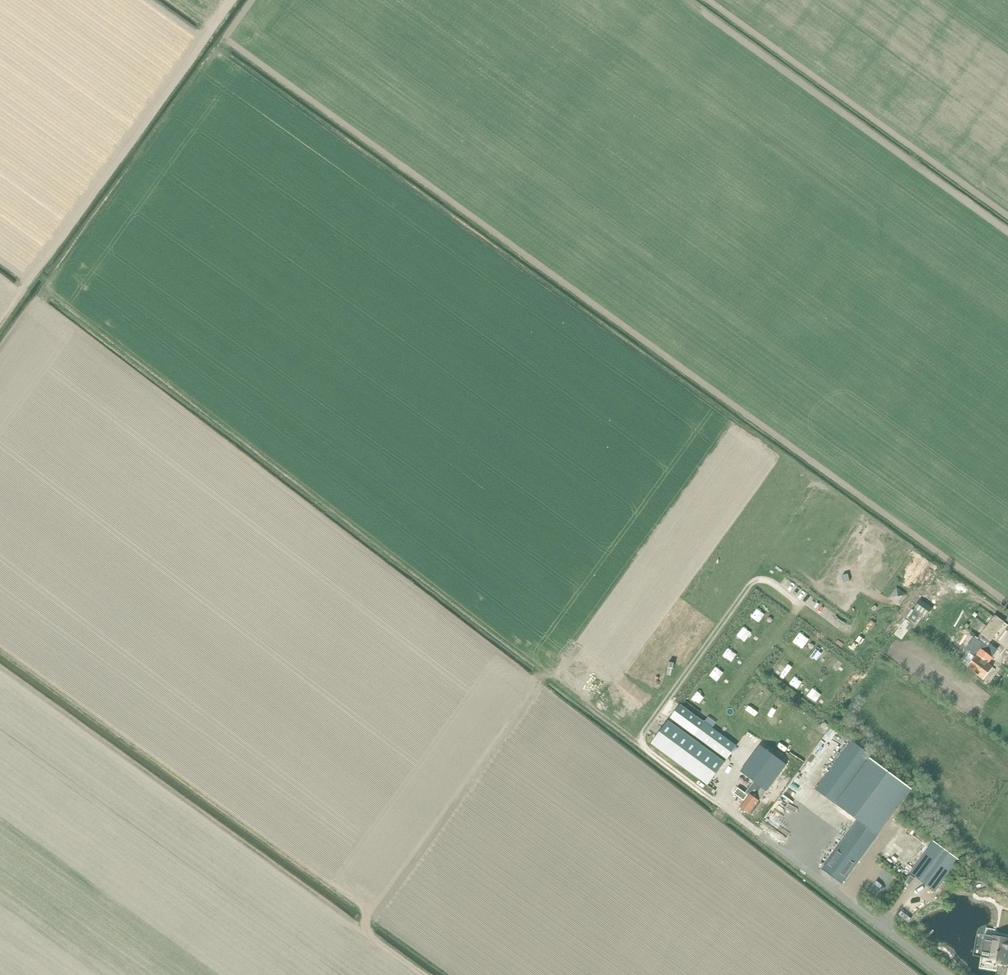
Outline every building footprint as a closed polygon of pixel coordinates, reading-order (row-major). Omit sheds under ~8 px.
[(897,587),(888,598),(899,606),(907,595),(897,587)] [(922,600),(915,609),(926,617),(933,609),(922,600)] [(915,624),(921,615),(913,609),(907,618),(915,624)] [(987,646),(989,644),(996,634),(1005,623),(995,615),(986,627),(977,639),(987,646)] [(987,646),(977,639),(969,650),(975,655),(976,656),(967,668),(983,680),(993,667),(986,661),(989,656),(991,658),(997,650),(989,644),(987,646)] [(668,721),(651,744),(708,785),(725,763),(668,721)] [(704,723),(694,736),(727,759),(736,746),(704,723)] [(823,782),(816,790),(836,805),(870,759),(872,757),(852,742),(823,782)] [(764,750),(745,776),(754,782),(755,781),(760,785),(759,786),(766,791),(767,792),(786,766),(764,750)] [(859,822),(823,870),(840,883),(842,884),(877,838),(878,837),(878,836),(878,835),(911,790),(870,759),(836,805),(859,822)] [(767,792),(766,791),(759,786),(760,785),(755,781),(754,782),(746,794),(749,796),(740,808),(749,815),(767,792)] [(910,873),(936,892),(959,860),(933,841),(910,873)] [(985,935),(981,958),(998,961),(998,963),(1006,965),(1007,956),(1007,951),(1007,944),(1007,939),(985,935)]
